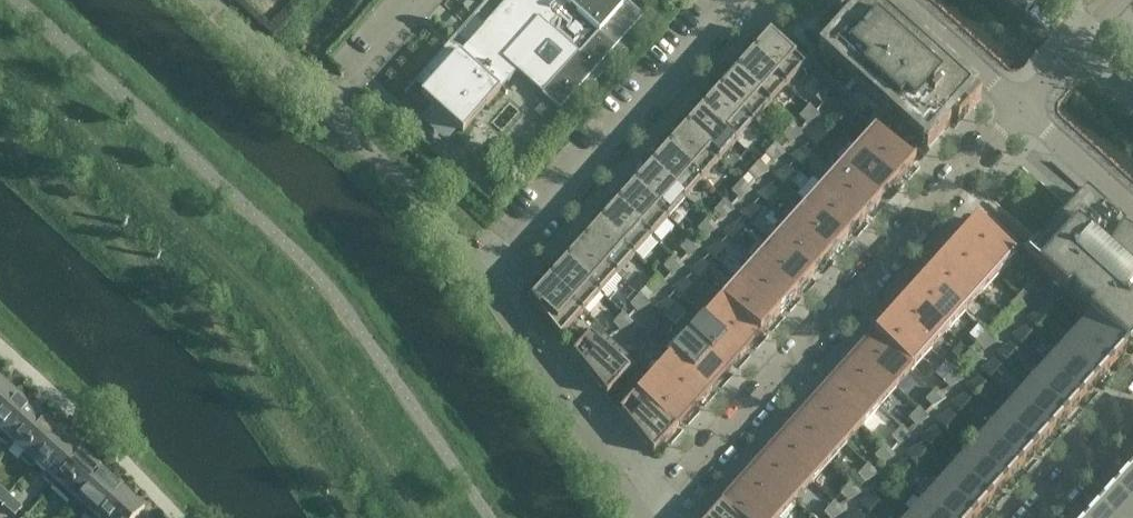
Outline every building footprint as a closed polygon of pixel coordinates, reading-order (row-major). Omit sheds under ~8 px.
[(612,0),(503,0),(505,2),(461,52),(442,43),(442,44),(448,47),(403,97),(405,98),(416,86),(424,93),(458,56),(499,93),(501,90),(505,95),(506,94),(503,89),(516,73),(565,117),(566,116),(650,22),(627,2),(621,8),(612,0)] [(818,52),(819,53),(822,50),(861,85),(858,88),(881,108),(883,105),(929,146),(926,149),(927,150),(953,121),(958,126),(981,100),(870,0),(856,0),(839,19),(844,23),(818,52)] [(805,67),(766,31),(748,51),(787,86),(805,67)] [(770,105),(787,86),(748,51),(731,70),(770,105)] [(458,56),(424,93),(420,98),(462,135),(499,93),(458,56)] [(754,124),(770,105),(731,70),(714,89),(754,124)] [(827,87),(816,98),(824,105),(838,97),(827,87)] [(737,143),(754,124),(714,89),(697,108),(737,143)] [(810,106),(800,117),(807,124),(821,116),(810,106)] [(720,162),(737,143),(697,108),(680,127),(720,162)] [(845,117),(838,110),(824,118),(835,128),(845,117)] [(792,126),(782,137),(789,144),(803,136),(792,126)] [(703,181),(720,162),(680,127),(663,145),(703,181)] [(827,135),(820,128),(806,136),(817,146),(827,135)] [(874,129),(857,148),(897,184),(914,165),(914,164),(874,129)] [(775,144),(765,155),(772,162),(786,154),(775,144)] [(685,200),(703,181),(663,145),(646,165),(685,200)] [(788,155),(799,165),(809,154),(802,147),(788,155)] [(840,167),(880,203),(897,184),(857,148),(840,167)] [(770,173),(759,163),(748,174),(756,181),(770,173)] [(668,219),(685,200),(646,165),(629,183),(668,219)] [(786,166),(772,174),(782,184),(793,172),(786,166)] [(863,221),(880,203),(840,167),(823,186),(863,221)] [(742,182),(732,193),(739,200),(753,191),(742,182)] [(652,237),(668,219),(629,183),(612,202),(652,237)] [(775,191),(768,184),(753,192),(764,202),(775,191)] [(846,240),(863,221),(823,186),(806,205),(846,240)] [(1128,349),(1132,344),(1132,236),(1086,194),(1027,259),(1093,318),(1094,318),(1128,349)] [(725,201),(715,212),(722,219),(736,211),(725,201)] [(635,256),(652,237),(612,202),(595,221),(635,256)] [(748,221),(758,209),(751,203),(737,211),(748,221)] [(829,259),(846,240),(806,205),(789,224),(829,259)] [(708,219),(698,231),(705,237),(719,229),(708,219)] [(959,240),(998,275),(1016,256),(976,220),(959,240)] [(618,275),(635,256),(595,221),(578,240),(618,275)] [(742,228),(735,222),(721,229),(732,239),(742,228)] [(812,278),(829,259),(789,224),(772,243),(812,278)] [(691,238),(680,249),(688,256),(702,248),(691,238)] [(601,294),(618,275),(578,240),(561,259),(601,294)] [(998,275),(959,240),(942,259),(981,294),(998,275)] [(715,259),(725,248),(718,242),(704,249),(715,259)] [(795,297),(812,278),(772,243),(755,262),(795,297)] [(674,257),(664,268),(672,275),(686,267),(674,257)] [(584,313),(601,294),(561,259),(545,278),(584,313)] [(965,313),(981,294),(942,259),(925,277),(965,313)] [(708,267),(701,261),(687,269),(698,278),(708,267)] [(778,316),(795,297),(755,262),(738,281),(778,316)] [(657,276),(647,287),(654,294),(668,286),(657,276)] [(1049,286),(1038,276),(1028,288),(1035,294),(1049,286)] [(948,332),(965,313),(925,277),(908,296),(948,332)] [(560,339),(584,313),(545,278),(527,297),(560,339)] [(680,297),(690,286),(683,280),(669,287),(680,297)] [(761,335),(778,316),(738,281),(721,299),(761,335)] [(1061,298),(1054,292),(1040,300),(1051,309),(1061,298)] [(641,294),(631,306),(638,313),(652,304),(641,294)] [(931,351),(948,332),(908,296),(891,315),(931,351)] [(1031,306),(1020,296),(1010,307),(1017,314),(1031,306)] [(663,316),(673,305),(666,299),(652,307),(663,316)] [(744,354),(761,335),(721,299),(704,318),(744,354)] [(1035,326),(1045,315),(1038,308),(1024,316),(1035,326)] [(624,314),(614,325),(621,332),(635,324),(624,314)] [(1015,324),(1004,314),(994,326),(1001,333),(1015,324)] [(913,370),(931,351),(891,315),(874,334),(913,370)] [(656,323),(649,317),(635,324),(646,334),(656,323)] [(687,337),(727,373),(744,354),(704,318),(687,337)] [(1113,366),(1128,349),(1094,318),(1093,318),(1078,335),(1113,366)] [(1030,332),(1023,326),(1009,334),(1020,344),(1030,332)] [(896,389),(913,370),(874,334),(857,353),(896,389)] [(997,344),(986,334),(976,345),(983,352),(997,344)] [(573,355),(606,396),(630,371),(590,335),(573,355)] [(1113,366),(1078,335),(1063,352),(1098,383),(1113,366)] [(640,342),(633,336),(618,343),(630,353),(640,342)] [(670,356),(710,391),(727,373),(687,337),(670,356)] [(1015,349),(1008,343),(994,351),(1005,361),(1015,349)] [(980,362),(969,352),(959,364),(967,370),(980,362)] [(1098,383),(1063,352),(1048,369),(1082,400),(1098,383)] [(880,408),(896,389),(857,353),(840,372),(880,408)] [(653,375),(693,410),(710,391),(670,356),(653,375)] [(989,378),(999,366),(992,360),(978,368),(989,378)] [(1082,400),(1048,369),(1032,386),(1067,417),(1082,400)] [(963,381),(952,371),(941,383),(949,389),(963,381)] [(863,427),(880,408),(840,372),(823,391),(863,427)] [(676,429),(693,410),(653,375),(636,394),(676,429)] [(974,395),(984,384),(977,377),(963,385),(974,395)] [(0,381),(0,417),(18,397),(0,381)] [(1067,417),(1032,386),(1017,403),(1052,434),(1067,417)] [(946,400),(935,390),(925,401),(932,408),(946,400)] [(846,445),(863,427),(823,391),(806,410),(846,445)] [(959,411),(970,399),(963,393),(949,401),(959,411)] [(620,413),(654,454),(676,429),(636,394),(620,413)] [(18,397),(0,417),(0,431),(4,434),(0,439),(11,448),(15,444),(39,416),(18,397)] [(1052,434),(1017,403),(1002,420),(1037,451),(1052,434)] [(929,419),(918,409),(908,420),(916,427),(929,419)] [(829,464),(846,445),(806,410),(789,429),(829,464)] [(944,428),(954,416),(947,410),(933,418),(944,428)] [(60,435),(39,416),(15,444),(26,454),(22,458),(31,467),(60,435)] [(1037,451),(1002,420),(987,437),(1022,468),(1037,451)] [(912,437),(901,427),(891,439),(898,445),(912,437)] [(938,433),(931,427),(917,435),(928,445),(938,433)] [(812,483),(829,464),(789,429),(772,447),(812,483)] [(81,454),(60,435),(31,467),(32,467),(36,463),(46,472),(42,477),(52,486),(81,454)] [(1022,468),(987,437),(972,453),(1007,485),(1022,468)] [(914,463),(924,451),(917,445),(903,453),(914,463)] [(795,502),(812,483),(772,447),(756,466),(795,502)] [(896,457),(885,447),(874,458),(882,465),(896,457)] [(1007,485),(972,453),(957,470),(991,502),(1007,485)] [(102,473),(81,454),(52,486),(73,505),(102,473)] [(898,479),(908,468),(901,462),(887,469),(898,479)] [(878,475),(867,465),(857,477),(864,483),(878,475)] [(795,502),(756,466),(739,485),(775,517),(780,517),(795,502)] [(957,470),(941,487),(976,517),(977,517),(991,502),(957,470)] [(102,473),(73,505),(74,506),(79,501),(88,510),(84,514),(88,517),(99,517),(123,491),(102,473)] [(882,497),(893,485),(886,479),(872,487),(882,497)] [(1126,479),(1111,495),(1132,515),(1132,485),(1126,479)] [(0,485),(0,501),(8,492),(0,485)] [(739,485),(722,504),(737,517),(775,517),(739,485)] [(861,494),(850,485),(840,496),(847,503),(861,494)] [(941,487),(926,504),(942,517),(976,517),(941,487)] [(99,517),(145,517),(142,514),(145,511),(123,491),(99,517)] [(8,492),(0,501),(15,514),(23,505),(8,492)] [(879,501),(872,495),(857,502),(868,512),(879,501)] [(1111,495),(1096,512),(1102,517),(1132,517),(1132,515),(1111,495)] [(833,503),(823,514),(827,517),(835,517),(844,513),(833,503)] [(722,504),(709,517),(737,517),(722,504)] [(926,504),(914,517),(942,517),(926,504)]
